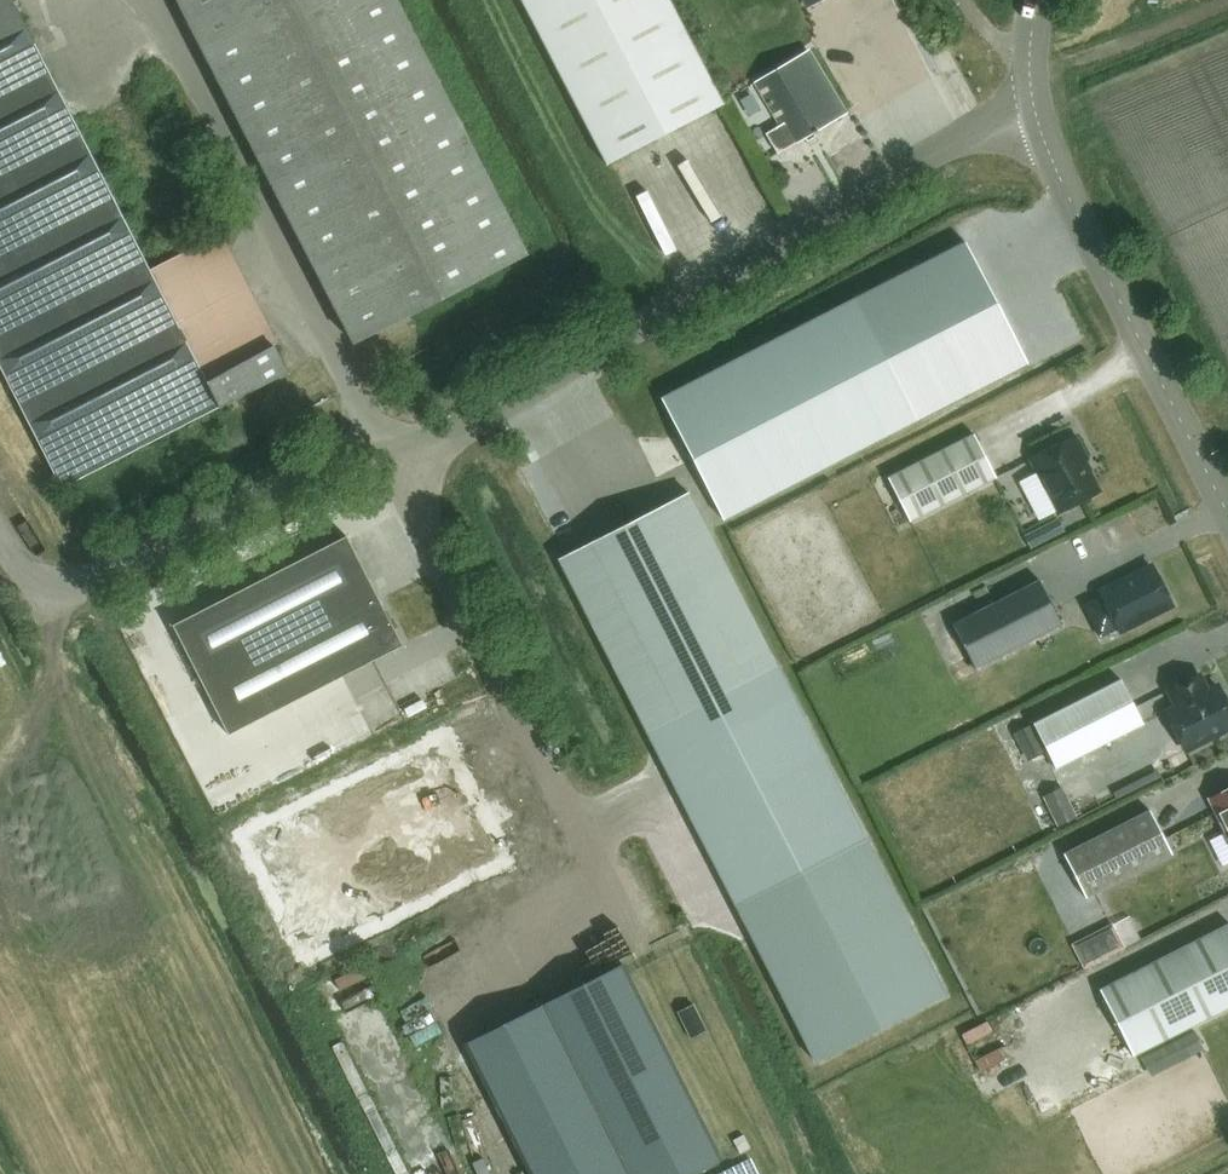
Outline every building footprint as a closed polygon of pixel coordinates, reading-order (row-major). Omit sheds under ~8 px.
[(35,44),(13,0),(0,0),(0,62),(35,44)] [(354,342),(527,254),(396,0),(178,0),(354,342)] [(724,104),(669,0),(522,0),(607,165),(724,104)] [(0,62),(0,366),(62,488),(287,373),(217,235),(150,269),(35,44),(0,62)] [(754,84),(779,126),(766,134),(778,153),(845,114),(808,51),(768,75),(754,84)] [(859,299),(664,397),(726,518),(920,420),(859,299)] [(997,477),(975,434),(888,478),(911,521),(997,477)] [(1089,458),(1077,436),(1034,458),(1061,511),(1098,492),(1082,462),(1089,458)] [(688,493),(559,559),(816,1061),(945,995),(688,493)] [(229,734),(252,723),(403,645),(347,536),(173,625),(229,734)] [(1153,567),(1101,593),(1120,630),(1172,604),(1153,567)] [(1040,580),(953,624),(976,668),(1063,624),(1040,580)] [(1169,690),(1178,707),(1167,712),(1186,749),(1227,728),(1227,704),(1219,686),(1208,692),(1199,674),(1169,690)] [(1121,679),(1034,723),(1056,768),(1144,723),(1121,679)] [(1028,762),(1047,752),(1032,725),(1014,734),(1028,762)] [(446,730),(240,833),(305,963),(511,860),(446,730)] [(1059,827),(1078,817),(1062,787),(1043,797),(1059,827)] [(1211,798),(1227,832),(1227,790),(1211,798)] [(1151,810),(1064,854),(1086,897),(1173,854),(1151,810)] [(1100,990),(1134,1056),(1227,1008),(1227,925),(1100,990)] [(1118,934),(1079,953),(1078,954),(1085,967),(1125,947),(1118,934)] [(544,1004),(630,1173),(694,1173),(722,1160),(623,964),(544,1004)] [(369,966),(343,975),(346,983),(372,975),(369,966)] [(694,1002),(678,1010),(692,1036),(707,1028),(694,1002)] [(465,1044),(531,1173),(630,1173),(544,1004),(465,1044)] [(1150,1073),(1202,1046),(1195,1033),(1143,1059),(1150,1073)]
